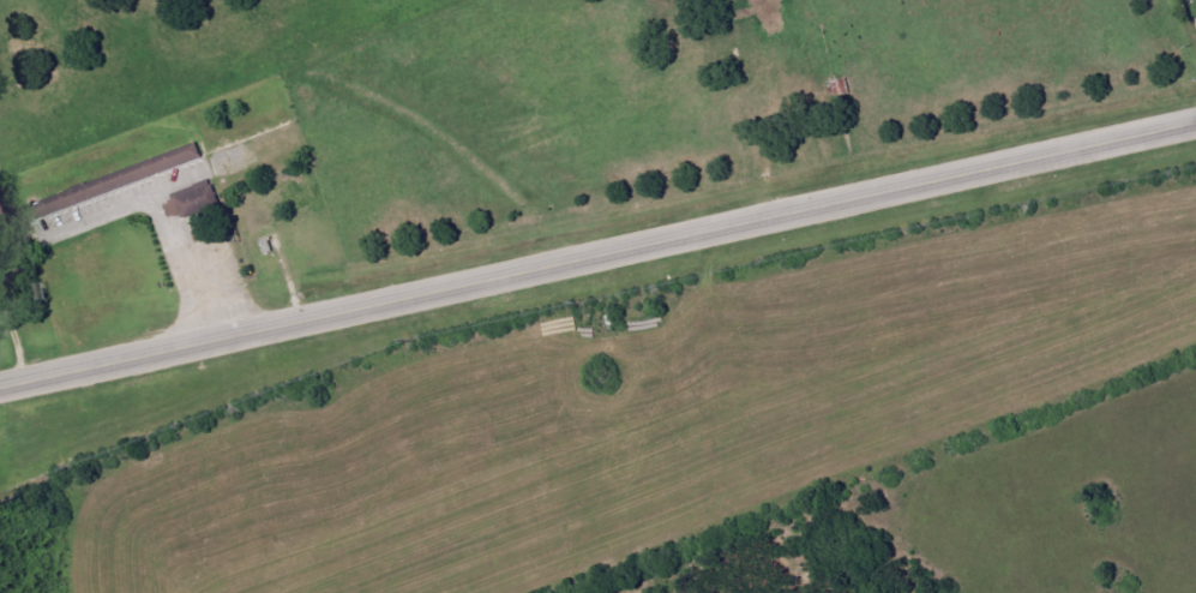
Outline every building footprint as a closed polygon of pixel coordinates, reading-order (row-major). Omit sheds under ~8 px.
[(850,96),(848,80),(830,82),(832,99),(850,96)] [(23,212),(197,146),(204,161),(145,184),(29,228),(23,212)] [(172,194),(175,203),(165,205),(171,222),(221,207),(213,181),(172,194)]
